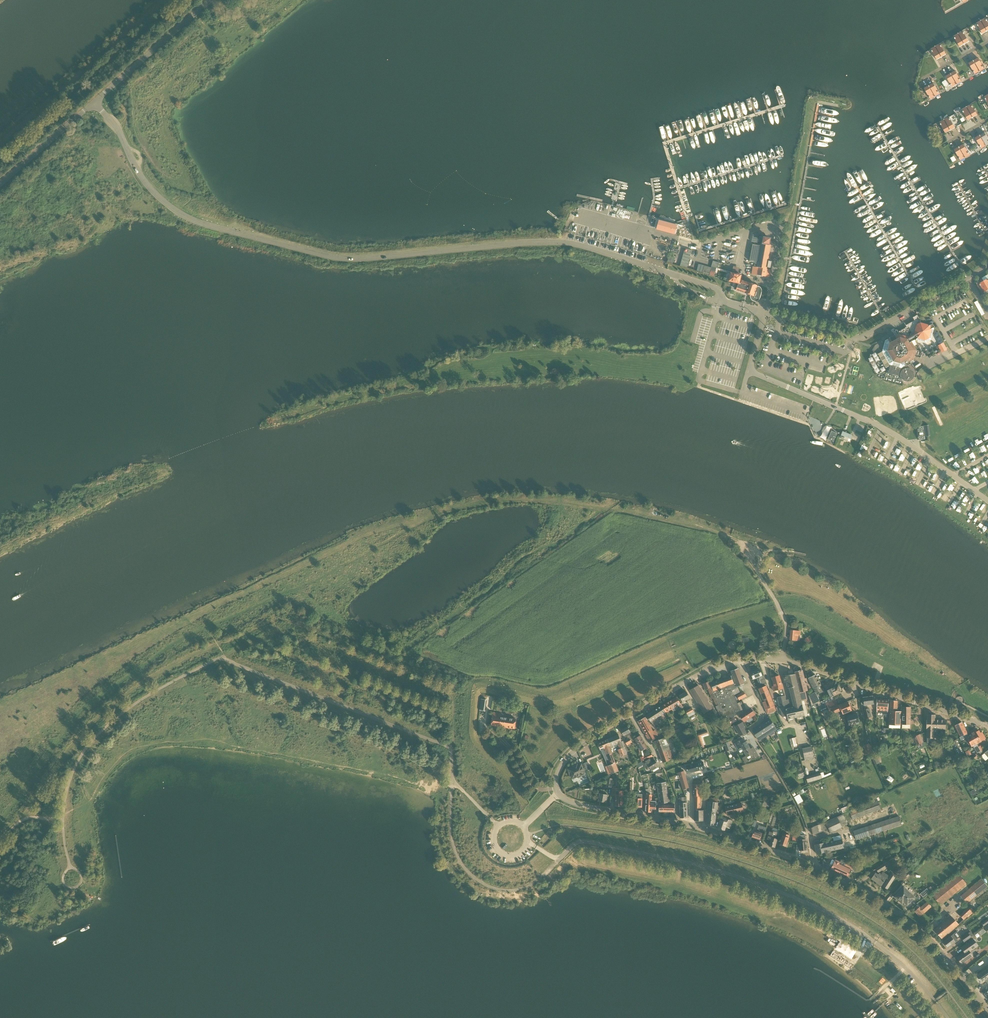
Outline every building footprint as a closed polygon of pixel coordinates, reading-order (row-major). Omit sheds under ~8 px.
[(981,22),(975,25),(981,36),(987,33),(981,22)] [(963,32),(957,36),(963,46),(969,43),(963,32)] [(957,36),(951,39),(957,50),(963,46),(957,36)] [(940,45),(934,49),(940,59),(946,56),(940,45)] [(934,49),(928,52),(934,63),(940,59),(934,49)] [(978,57),(973,60),(978,71),(984,68),(978,57)] [(973,60),(967,64),(973,74),(978,71),(973,60)] [(955,70),(949,74),(955,84),(961,81),(955,70)] [(949,74),(943,77),(949,87),(955,84),(949,74)] [(932,83),(926,87),(932,97),(938,94),(932,83)] [(926,87),(920,90),(926,101),(932,97),(926,87)] [(971,105),(966,109),(971,119),(977,116),(971,105)] [(966,109),(960,112),(966,122),(971,119),(966,109)] [(949,118),(943,121),(949,132),(955,129),(949,118)] [(943,121),(937,125),(943,135),(949,132),(943,121)] [(978,137),(984,147),(987,145),(987,141),(984,133),(978,137)] [(978,137),(972,140),(978,151),(984,147),(978,137)] [(963,145),(957,148),(963,159),(969,156),(963,145)] [(957,148),(951,152),(957,162),(963,159),(957,148)] [(595,199),(590,187),(576,192),(581,204),(595,199)] [(660,223),(658,229),(676,234),(678,225),(669,222),(669,225),(660,223)] [(761,243),(760,246),(753,245),(750,261),(757,263),(757,267),(753,266),(752,274),(757,275),(766,277),(768,269),(771,270),(776,246),(774,245),(774,243),(771,243),(771,241),(769,241),(769,240),(764,239),(763,244),(761,243)] [(687,268),(692,251),(685,248),(680,266),(687,268)] [(709,274),(711,268),(699,264),(697,271),(709,274)] [(729,281),(735,283),(739,283),(738,289),(751,293),(751,295),(750,295),(750,296),(750,298),(751,299),(752,300),(753,301),(754,301),(755,301),(757,301),(758,301),(759,300),(760,299),(760,298),(760,297),(760,296),(760,295),(760,294),(759,293),(758,292),(757,292),(756,292),(755,292),(757,286),(740,280),(741,275),(731,273),(729,281)] [(980,283),(980,284),(980,285),(981,285),(985,292),(987,290),(987,288),(984,281),(980,283)] [(914,359),(916,350),(914,346),(912,342),(914,340),(915,340),(916,340),(926,342),(931,340),(934,328),(933,328),(934,327),(932,324),(930,325),(920,323),(918,318),(919,318),(919,317),(918,317),(917,315),(913,318),(914,320),(906,325),(905,323),(904,323),(906,327),(909,331),(907,331),(908,332),(911,329),(914,334),(909,337),(899,334),(898,332),(897,331),(897,330),(893,329),(891,330),(892,332),(892,333),(894,335),(889,337),(890,338),(885,341),(882,351),(890,365),(888,373),(899,376),(901,368),(902,370),(901,371),(900,373),(900,375),(900,377),(901,379),(903,381),(904,381),(906,382),(908,382),(910,381),(911,380),(913,378),(914,376),(914,374),(913,371),(912,370),(910,369),(908,368),(905,368),(905,366),(906,367),(911,364),(910,362),(914,359)] [(943,342),(938,346),(942,352),(947,349),(943,342)] [(833,442),(837,434),(831,431),(828,439),(833,442)] [(791,630),(790,640),(798,641),(798,635),(800,635),(800,631),(791,630)] [(738,693),(737,688),(737,687),(744,684),(738,668),(731,671),(733,675),(731,676),(731,675),(710,683),(709,682),(703,684),(705,689),(708,689),(711,699),(712,698),(716,706),(716,707),(716,708),(718,713),(720,716),(719,716),(720,719),(723,717),(726,718),(727,717),(728,720),(737,715),(736,712),(740,710),(732,696),(738,693)] [(758,682),(760,685),(766,683),(764,675),(762,676),(761,675),(762,675),(759,669),(756,671),(755,670),(755,669),(752,670),(752,671),(752,672),(751,673),(753,679),(758,677),(760,681),(758,682)] [(801,701),(804,700),(808,699),(806,691),(807,691),(802,670),(795,672),(800,693),(799,693),(801,701)] [(788,688),(789,688),(791,688),(795,707),(790,708),(788,699),(786,700),(783,701),(787,716),(788,719),(805,715),(802,705),(801,701),(799,693),(795,674),(785,675),(788,688)] [(815,674),(808,678),(815,692),(817,694),(822,692),(823,692),(825,691),(823,687),(822,688),(821,686),(821,685),(815,674)] [(774,691),(783,688),(779,676),(772,678),(774,686),(772,686),(774,691)] [(698,686),(690,690),(703,714),(711,709),(707,701),(698,686)] [(766,710),(771,708),(772,711),(776,710),(766,686),(759,689),(764,702),(763,702),(766,710)] [(827,703),(835,699),(834,696),(841,693),(838,686),(827,690),(830,697),(821,702),(820,702),(824,709),(828,707),(827,706),(828,706),(827,703)] [(686,692),(679,696),(683,702),(687,699),(688,700),(687,701),(690,705),(693,704),(686,692)] [(744,692),(737,695),(739,700),(746,696),(744,692)] [(783,717),(787,716),(783,701),(786,700),(785,695),(781,696),(778,698),(781,710),(782,710),(783,717)] [(868,708),(867,705),(873,704),(872,696),(863,698),(864,702),(861,702),(862,710),(864,718),(872,716),(870,708),(868,708)] [(677,697),(662,706),(666,712),(672,709),(673,712),(678,709),(679,710),(683,707),(681,703),(681,704),(677,697)] [(835,699),(827,703),(828,706),(827,706),(828,707),(829,710),(832,708),(834,713),(841,710),(843,714),(845,713),(845,714),(849,713),(848,712),(852,710),(848,702),(848,701),(838,706),(835,699)] [(889,700),(877,699),(876,712),(888,713),(889,700)] [(897,701),(890,700),(889,715),(889,725),(900,725),(901,712),(901,711),(897,711),(897,701)] [(661,706),(646,716),(654,725),(660,721),(658,717),(665,713),(661,706)] [(902,725),(910,725),(911,707),(902,707),(902,725)] [(688,715),(689,717),(695,714),(692,708),(686,711),(688,715)] [(740,715),(744,722),(755,714),(751,708),(740,715)] [(501,713),(493,712),(491,725),(515,728),(516,719),(501,717),(501,713)] [(856,712),(846,716),(848,722),(849,726),(852,725),(860,722),(857,715),(856,712)] [(927,720),(926,729),(927,729),(927,738),(933,738),(933,734),(937,735),(937,733),(937,729),(941,729),(946,729),(946,721),(946,720),(935,720),(935,715),(927,715),(927,720)] [(650,742),(657,738),(645,717),(638,721),(650,742)] [(764,724),(753,731),(757,738),(759,740),(759,741),(764,737),(763,736),(771,730),(772,732),(777,729),(769,717),(763,721),(763,722),(764,724)] [(961,741),(966,737),(971,747),(973,746),(977,753),(981,751),(978,747),(977,744),(971,734),(968,736),(967,734),(967,733),(962,722),(955,725),(960,737),(959,737),(961,741)] [(735,726),(740,736),(741,735),(741,737),(745,736),(747,735),(743,728),(744,727),(742,723),(735,726)] [(627,727),(621,730),(625,737),(631,734),(627,727)] [(977,744),(978,743),(981,741),(986,739),(984,735),(982,736),(980,734),(981,734),(979,730),(976,732),(974,729),(970,732),(971,734),(977,744)] [(697,734),(702,748),(705,747),(701,736),(708,734),(707,731),(697,734)] [(922,746),(921,743),(924,742),(920,734),(918,735),(914,737),(917,745),(919,744),(920,746),(922,746)] [(608,739),(612,748),(614,747),(614,748),(619,746),(620,749),(618,749),(621,756),(627,754),(625,747),(623,741),(621,742),(619,735),(608,739)] [(640,736),(635,739),(641,749),(639,750),(641,761),(646,760),(649,758),(647,755),(644,756),(643,751),(648,748),(640,736)] [(655,741),(663,763),(666,761),(667,762),(667,761),(673,759),(668,745),(666,738),(663,740),(662,738),(660,739),(659,739),(658,739),(658,740),(655,741)] [(605,748),(611,765),(608,766),(611,774),(619,771),(615,763),(616,762),(613,753),(611,748),(612,748),(608,739),(598,743),(601,750),(605,748)] [(963,752),(957,739),(951,742),(957,755),(963,752)] [(740,741),(735,743),(738,749),(741,748),(743,751),(750,747),(746,741),(745,742),(741,744),(740,741)] [(750,747),(743,751),(746,756),(749,761),(750,761),(750,760),(759,756),(756,751),(754,747),(750,749),(750,747)] [(814,759),(813,756),(811,747),(803,749),(805,757),(804,757),(805,761),(814,759)] [(880,763),(876,755),(872,757),(875,765),(880,763)] [(655,761),(653,762),(651,763),(649,759),(643,763),(647,770),(650,768),(652,771),(659,767),(655,761)] [(698,763),(686,766),(688,773),(696,771),(700,770),(705,769),(703,762),(698,763)] [(577,775),(577,777),(578,778),(582,776),(582,775),(585,774),(581,764),(570,769),(571,772),(570,773),(570,774),(570,775),(571,776),(572,776),(573,777),(577,775)] [(680,781),(687,779),(684,771),(678,773),(680,781)] [(820,773),(806,777),(808,783),(808,784),(822,778),(820,773)] [(687,779),(680,781),(683,790),(689,788),(687,779)] [(668,798),(668,795),(666,782),(657,783),(660,804),(669,802),(672,802),(671,797),(668,798)] [(616,795),(615,806),(623,806),(623,791),(618,791),(618,788),(613,788),(612,795),(616,795)] [(603,794),(604,790),(601,789),(599,801),(606,802),(607,795),(603,794)] [(642,794),(634,794),(634,807),(642,807),(642,794)] [(645,808),(645,812),(652,812),(652,809),(656,810),(656,805),(656,803),(659,803),(659,804),(658,797),(658,798),(655,798),(656,802),(655,802),(655,805),(651,804),(651,802),(651,795),(646,795),(645,808)] [(695,821),(703,821),(704,821),(704,810),(701,810),(701,796),(700,796),(694,796),(695,821)] [(688,818),(687,799),(687,797),(684,797),(684,803),(680,803),(680,818),(688,818)] [(708,810),(707,825),(714,826),(717,802),(707,801),(708,810)] [(881,809),(878,801),(850,812),(853,820),(881,809)] [(741,803),(725,807),(727,815),(743,811),(741,803)] [(774,826),(776,818),(772,817),(773,812),(770,811),(767,822),(770,823),(769,825),(774,826)] [(843,814),(837,817),(842,827),(848,824),(843,814)] [(853,831),(856,840),(902,825),(899,816),(853,831)] [(726,827),(730,828),(733,821),(729,820),(721,817),(717,828),(725,831),(726,827)] [(752,837),(760,839),(762,833),(763,831),(765,832),(766,828),(759,825),(757,831),(754,830),(752,837)] [(771,840),(769,846),(774,848),(777,839),(775,838),(777,833),(769,831),(767,837),(767,839),(771,840)] [(783,833),(780,844),(786,846),(789,835),(783,833)] [(807,850),(806,839),(805,835),(799,836),(799,840),(800,848),(797,848),(797,851),(807,850)] [(820,844),(815,845),(817,854),(826,852),(831,851),(837,849),(844,848),(841,836),(833,838),(833,841),(831,842),(824,843),(820,844)] [(840,862),(835,860),(831,869),(848,877),(853,867),(846,864),(844,866),(839,864),(840,862)] [(884,864),(876,869),(878,873),(886,868),(884,864)] [(905,881),(912,873),(908,870),(901,878),(905,881)] [(887,889),(889,886),(896,876),(892,873),(890,876),(883,872),(881,874),(879,873),(878,874),(875,873),(872,879),(887,889)] [(958,874),(932,895),(940,905),(966,884),(958,874)] [(987,886),(982,879),(961,896),(966,903),(987,886)] [(915,897),(904,887),(895,897),(902,904),(903,902),(907,905),(915,897)] [(930,892),(927,888),(920,894),(923,897),(930,892)] [(968,917),(974,911),(970,906),(964,912),(964,913),(961,916),(964,919),(967,916),(968,917)] [(958,924),(952,917),(945,923),(944,922),(934,930),(942,939),(945,936),(958,924)] [(957,931),(954,934),(943,942),(947,948),(958,940),(957,939),(961,936),(957,931)] [(964,942),(971,937),(968,933),(961,938),(964,942)] [(971,947),(973,949),(978,946),(973,939),(961,947),(964,952),(956,957),(961,964),(973,956),(968,949),(971,947)] [(978,976),(982,982),(985,979),(987,983),(987,969),(978,976)]
